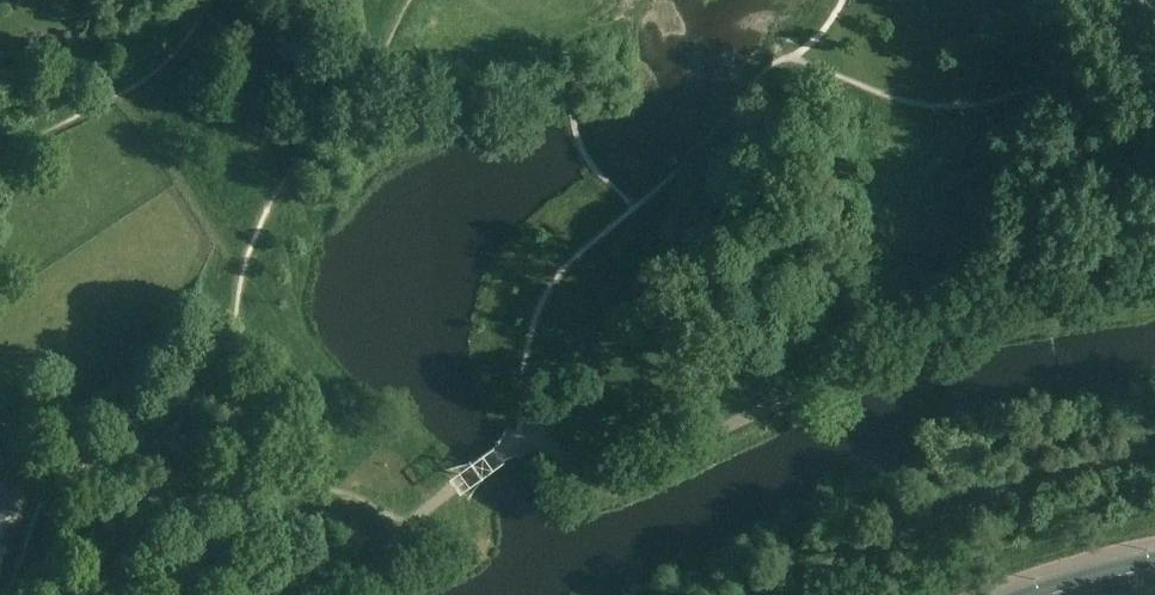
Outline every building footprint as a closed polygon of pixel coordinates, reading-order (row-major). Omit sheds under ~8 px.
[(0,499),(0,521),(18,512),(10,495),(0,499)]
